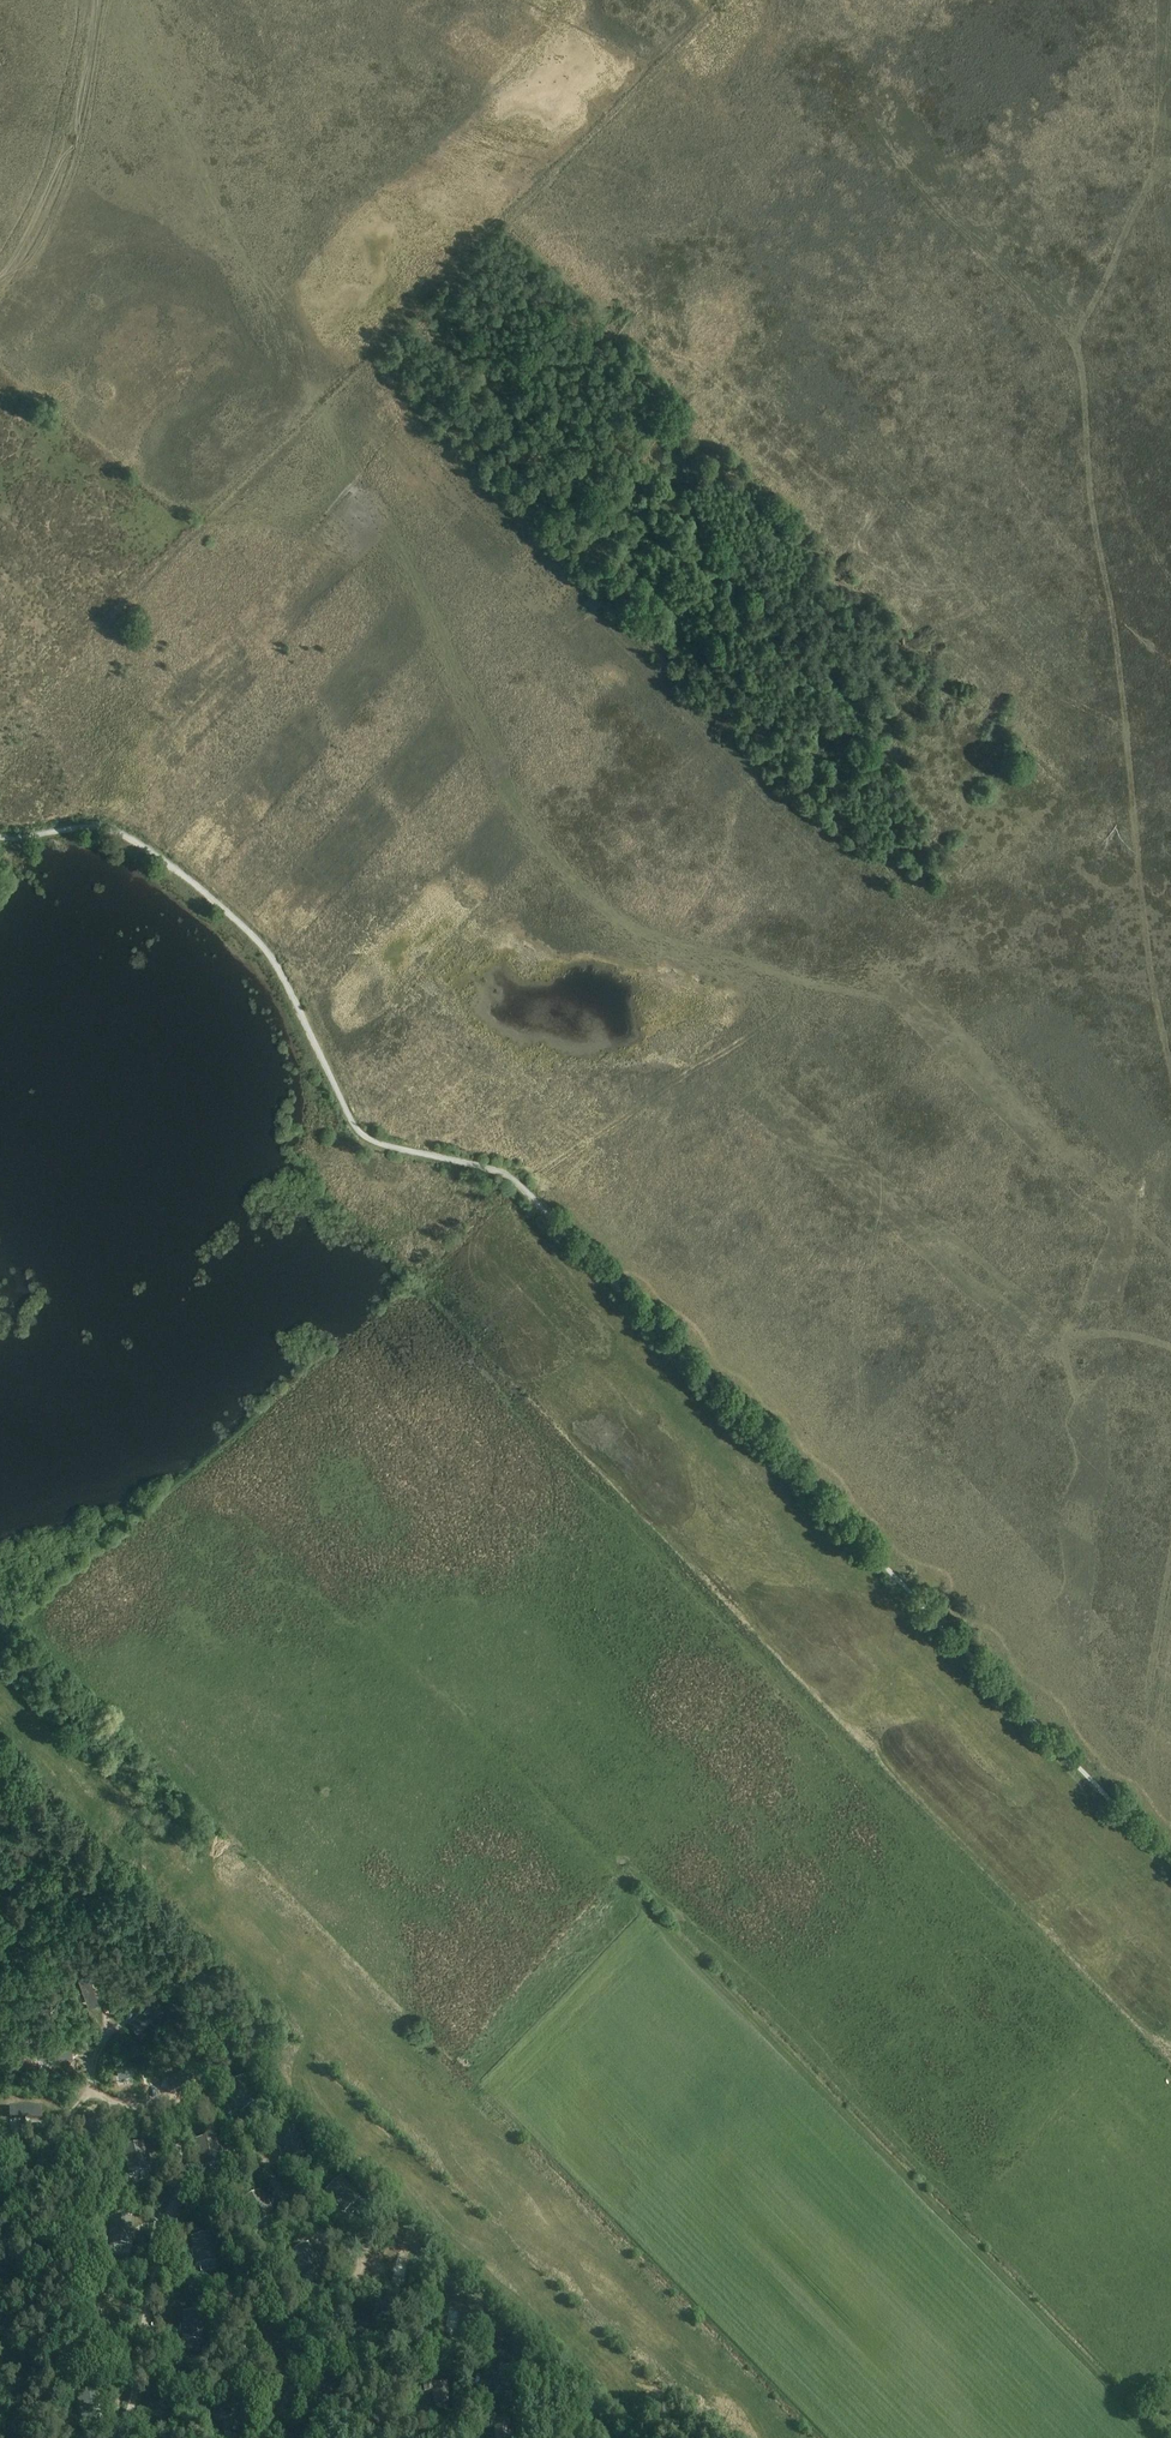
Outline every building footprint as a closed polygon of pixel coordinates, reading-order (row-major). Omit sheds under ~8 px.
[(88,1972),(78,1976),(90,2005),(102,2001),(88,1972)] [(153,2001),(131,2025),(139,2033),(160,2009),(153,2001)] [(73,2046),(36,2046),(35,2056),(73,2056),(73,2046)] [(151,2056),(118,2064),(120,2074),(154,2067),(151,2056)] [(197,2066),(164,2079),(169,2090),(201,2075),(197,2066)] [(228,2088),(234,2098),(232,2099),(236,2106),(238,2104),(242,2110),(259,2100),(245,2077),(228,2088)] [(43,2107),(10,2107),(10,2118),(43,2117),(43,2107)] [(276,2136),(280,2147),(278,2148),(281,2154),(283,2153),(286,2161),(305,2153),(294,2128),(276,2136)] [(197,2141),(202,2167),(221,2164),(219,2156),(222,2156),(221,2148),(218,2149),(216,2138),(197,2141)] [(124,2149),(130,2175),(149,2170),(147,2162),(150,2161),(148,2155),(146,2156),(143,2144),(124,2149)] [(327,2192),(335,2201),(333,2202),(337,2208),(340,2206),(345,2211),(359,2199),(342,2179),(327,2192)] [(243,2200),(254,2225),(272,2217),(268,2209),(271,2208),(268,2202),(265,2203),(261,2192),(243,2200)] [(111,2217),(111,2245),(130,2245),(130,2237),(133,2237),(133,2230),(131,2230),(131,2218),(111,2217)] [(197,2265),(216,2262),(211,2234),(192,2237),(194,2250),(191,2250),(193,2258),(195,2257),(197,2265)] [(180,2325),(180,2333),(183,2333),(183,2340),(203,2340),(203,2313),(183,2312),(183,2325),(180,2325)] [(268,2351),(279,2343),(270,2331),(260,2339),(268,2351)] [(520,2387),(522,2368),(514,2367),(513,2376),(503,2375),(502,2385),(497,2384),(496,2394),(515,2396),(516,2387),(520,2387)] [(424,2391),(433,2391),(434,2403),(450,2401),(448,2383),(433,2384),(432,2379),(424,2380),(424,2391)] [(511,2420),(496,2420),(496,2416),(486,2416),(486,2427),(495,2427),(495,2437),(511,2437),(511,2420)]
